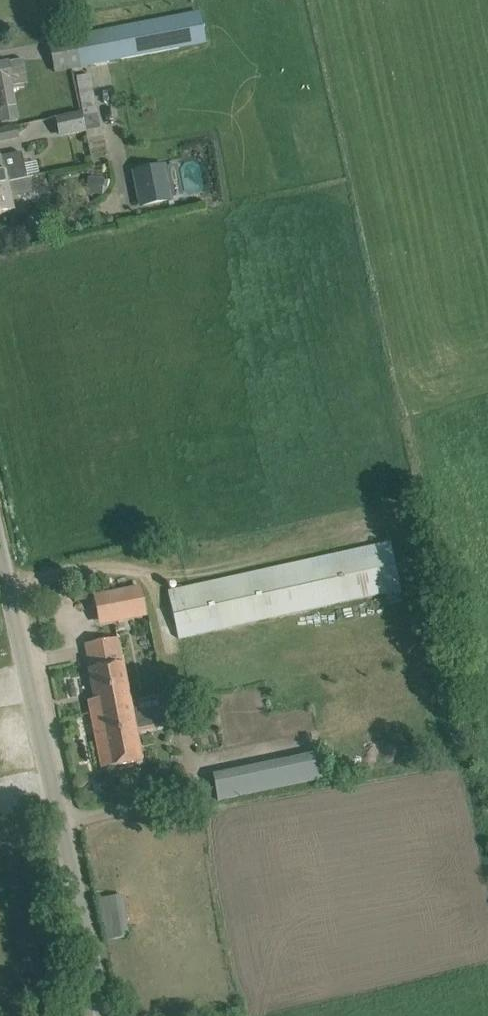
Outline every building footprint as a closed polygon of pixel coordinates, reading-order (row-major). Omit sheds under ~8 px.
[(205,42),(202,23),(200,13),(173,18),(173,17),(49,41),(55,71),(179,48),(179,47),(205,42)] [(23,59),(0,63),(0,122),(0,123),(19,120),(11,78),(26,75),(23,59)] [(100,125),(90,75),(76,78),(86,128),(100,125)] [(81,113),(55,118),(59,138),(85,133),(81,113)] [(0,131),(0,140),(9,139),(8,129),(0,131)] [(27,179),(22,152),(0,157),(0,188),(6,186),(6,183),(27,179)] [(170,199),(162,166),(134,172),(140,205),(170,199)] [(27,179),(6,183),(6,186),(0,188),(0,214),(12,211),(10,198),(35,192),(32,178),(27,179)] [(391,542),(188,587),(168,592),(179,639),(401,589),(391,542)] [(99,626),(147,617),(141,586),(93,595),(99,626)] [(92,713),(109,710),(112,721),(169,710),(166,695),(130,702),(118,638),(85,644),(98,712),(92,713)] [(109,710),(92,713),(96,737),(103,736),(109,767),(142,761),(136,732),(172,726),(169,710),(112,721),(109,710)] [(215,775),(218,802),(328,779),(323,753),(215,775)] [(129,937),(123,896),(101,899),(107,940),(129,937)]
